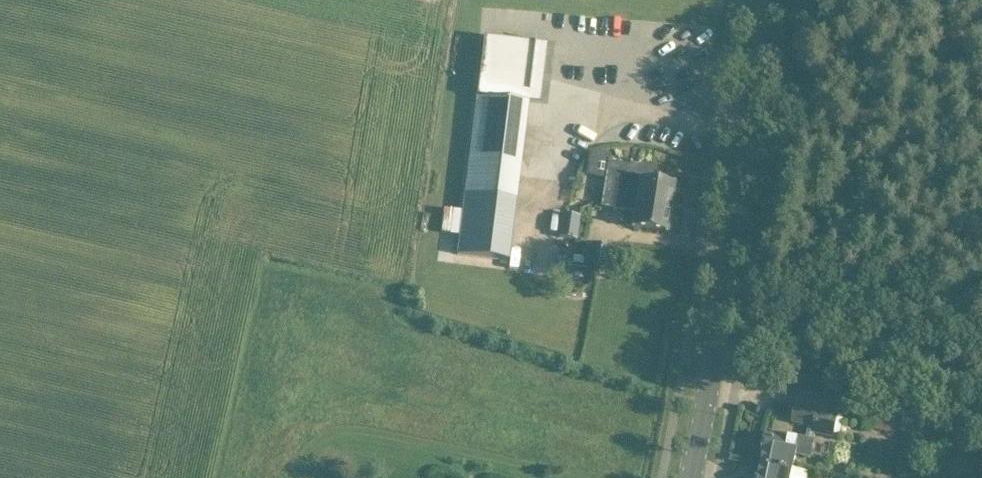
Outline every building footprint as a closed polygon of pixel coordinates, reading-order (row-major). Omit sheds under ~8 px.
[(509,262),(530,89),(543,90),(548,45),(536,43),(537,39),(536,39),(535,43),(485,37),(469,157),(465,196),(458,255),(509,262)] [(630,163),(630,164),(609,161),(607,177),(641,183),(638,197),(672,203),(675,183),(653,180),(655,168),(632,165),(633,163),(630,163)] [(667,233),(672,203),(638,197),(641,183),(607,177),(602,207),(635,212),(633,227),(667,233)] [(561,214),(558,237),(575,240),(579,217),(561,214)] [(587,244),(584,262),(595,263),(597,246),(587,244)] [(847,400),(845,413),(860,416),(863,404),(847,400)] [(763,465),(794,472),(798,453),(811,456),(816,433),(834,437),(839,415),(797,406),(794,422),(810,425),(807,439),(782,434),(781,440),(767,437),(764,453),(766,453),(763,465)] [(870,406),(866,428),(893,433),(897,412),(870,406)] [(809,475),(794,472),(763,465),(760,477),(809,477),(809,475)]
